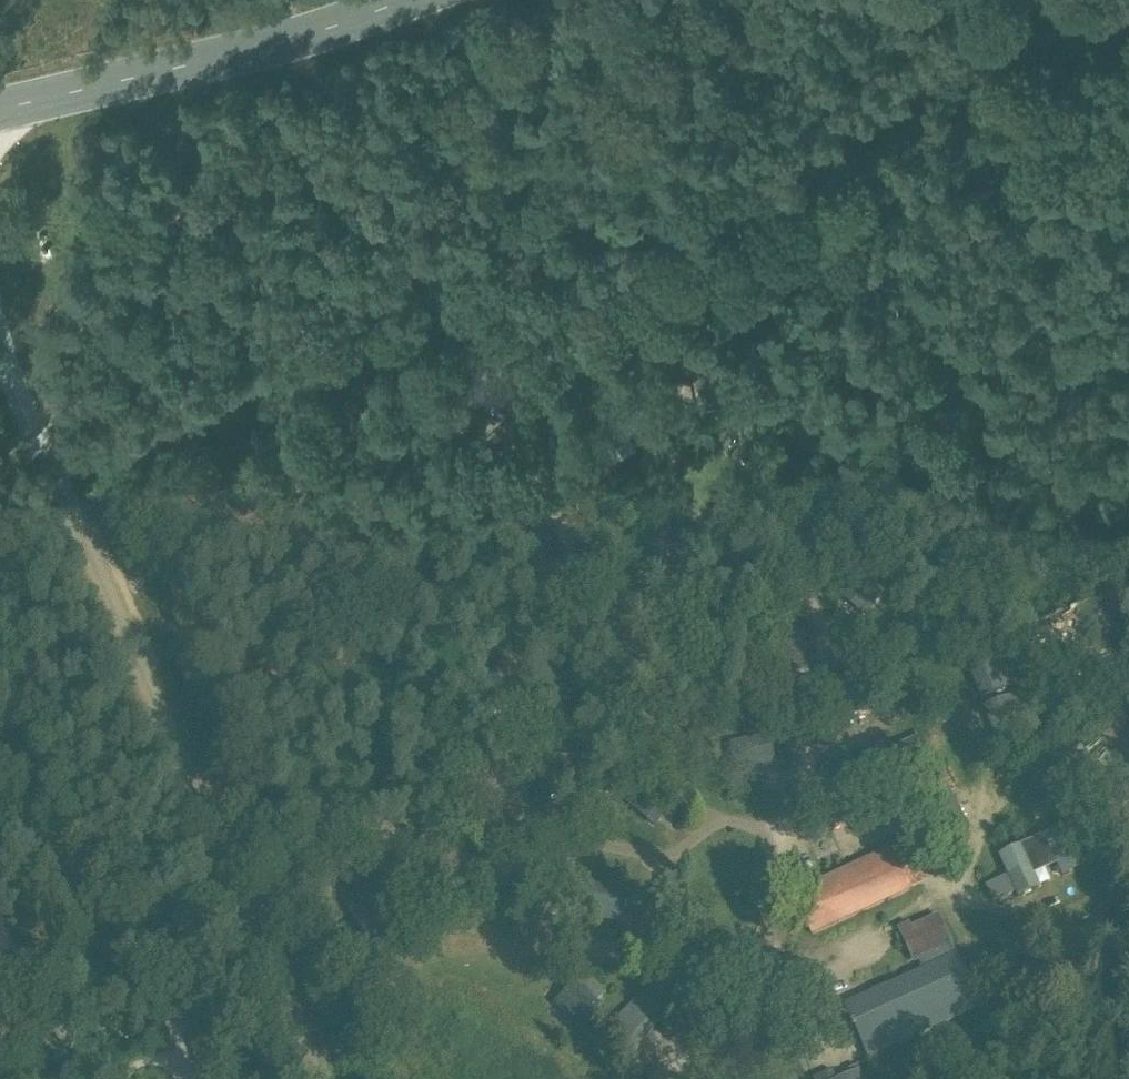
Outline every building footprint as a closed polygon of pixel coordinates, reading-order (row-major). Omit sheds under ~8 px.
[(633,445),(616,414),(593,427),(597,434),(590,438),(603,461),(633,445)] [(841,598),(862,618),(883,596),(861,576),(841,598)] [(800,655),(802,638),(775,635),(772,673),(799,675),(799,669),(806,670),(807,656),(800,655)] [(857,679),(832,689),(835,698),(828,700),(839,726),(871,712),(857,679)] [(1000,755),(1044,738),(1026,691),(982,708),(1000,755)] [(962,833),(921,740),(897,750),(898,752),(891,755),(901,778),(910,774),(940,843),(962,833)] [(729,748),(734,773),(770,766),(765,741),(729,748)] [(663,816),(659,813),(672,801),(650,780),(627,805),(653,826),(663,816)] [(1064,828),(999,858),(1017,898),(1038,889),(1031,873),(1055,862),(1062,878),(1083,869),(1064,828)] [(801,908),(793,911),(798,923),(806,919),(812,932),(910,889),(909,887),(923,880),(908,847),(894,853),(893,851),(795,895),(801,908)] [(593,923),(620,926),(623,891),(588,888),(585,915),(594,916),(593,923)] [(924,973),(845,1008),(851,1023),(849,1024),(851,1029),(853,1028),(867,1058),(897,1045),(900,1048),(911,1044),(910,1039),(982,1008),(977,994),(973,996),(968,986),(978,982),(974,972),(964,976),(939,918),(910,931),(908,926),(898,931),(912,962),(918,959),(924,973)] [(598,1003),(584,988),(577,980),(551,1005),(579,1034),(600,1014),(597,1011),(601,1007),(598,1003)] [(660,1025),(675,1016),(677,1014),(658,986),(640,997),(612,1024),(601,1019),(592,1037),(599,1043),(614,1050),(610,1059),(625,1067),(630,1059),(633,1061),(643,1041),(660,1025)] [(636,1067),(618,1074),(621,1078),(641,1078),(636,1067)] [(870,1071),(859,1075),(856,1068),(847,1072),(850,1078),(874,1078),(870,1071)]
